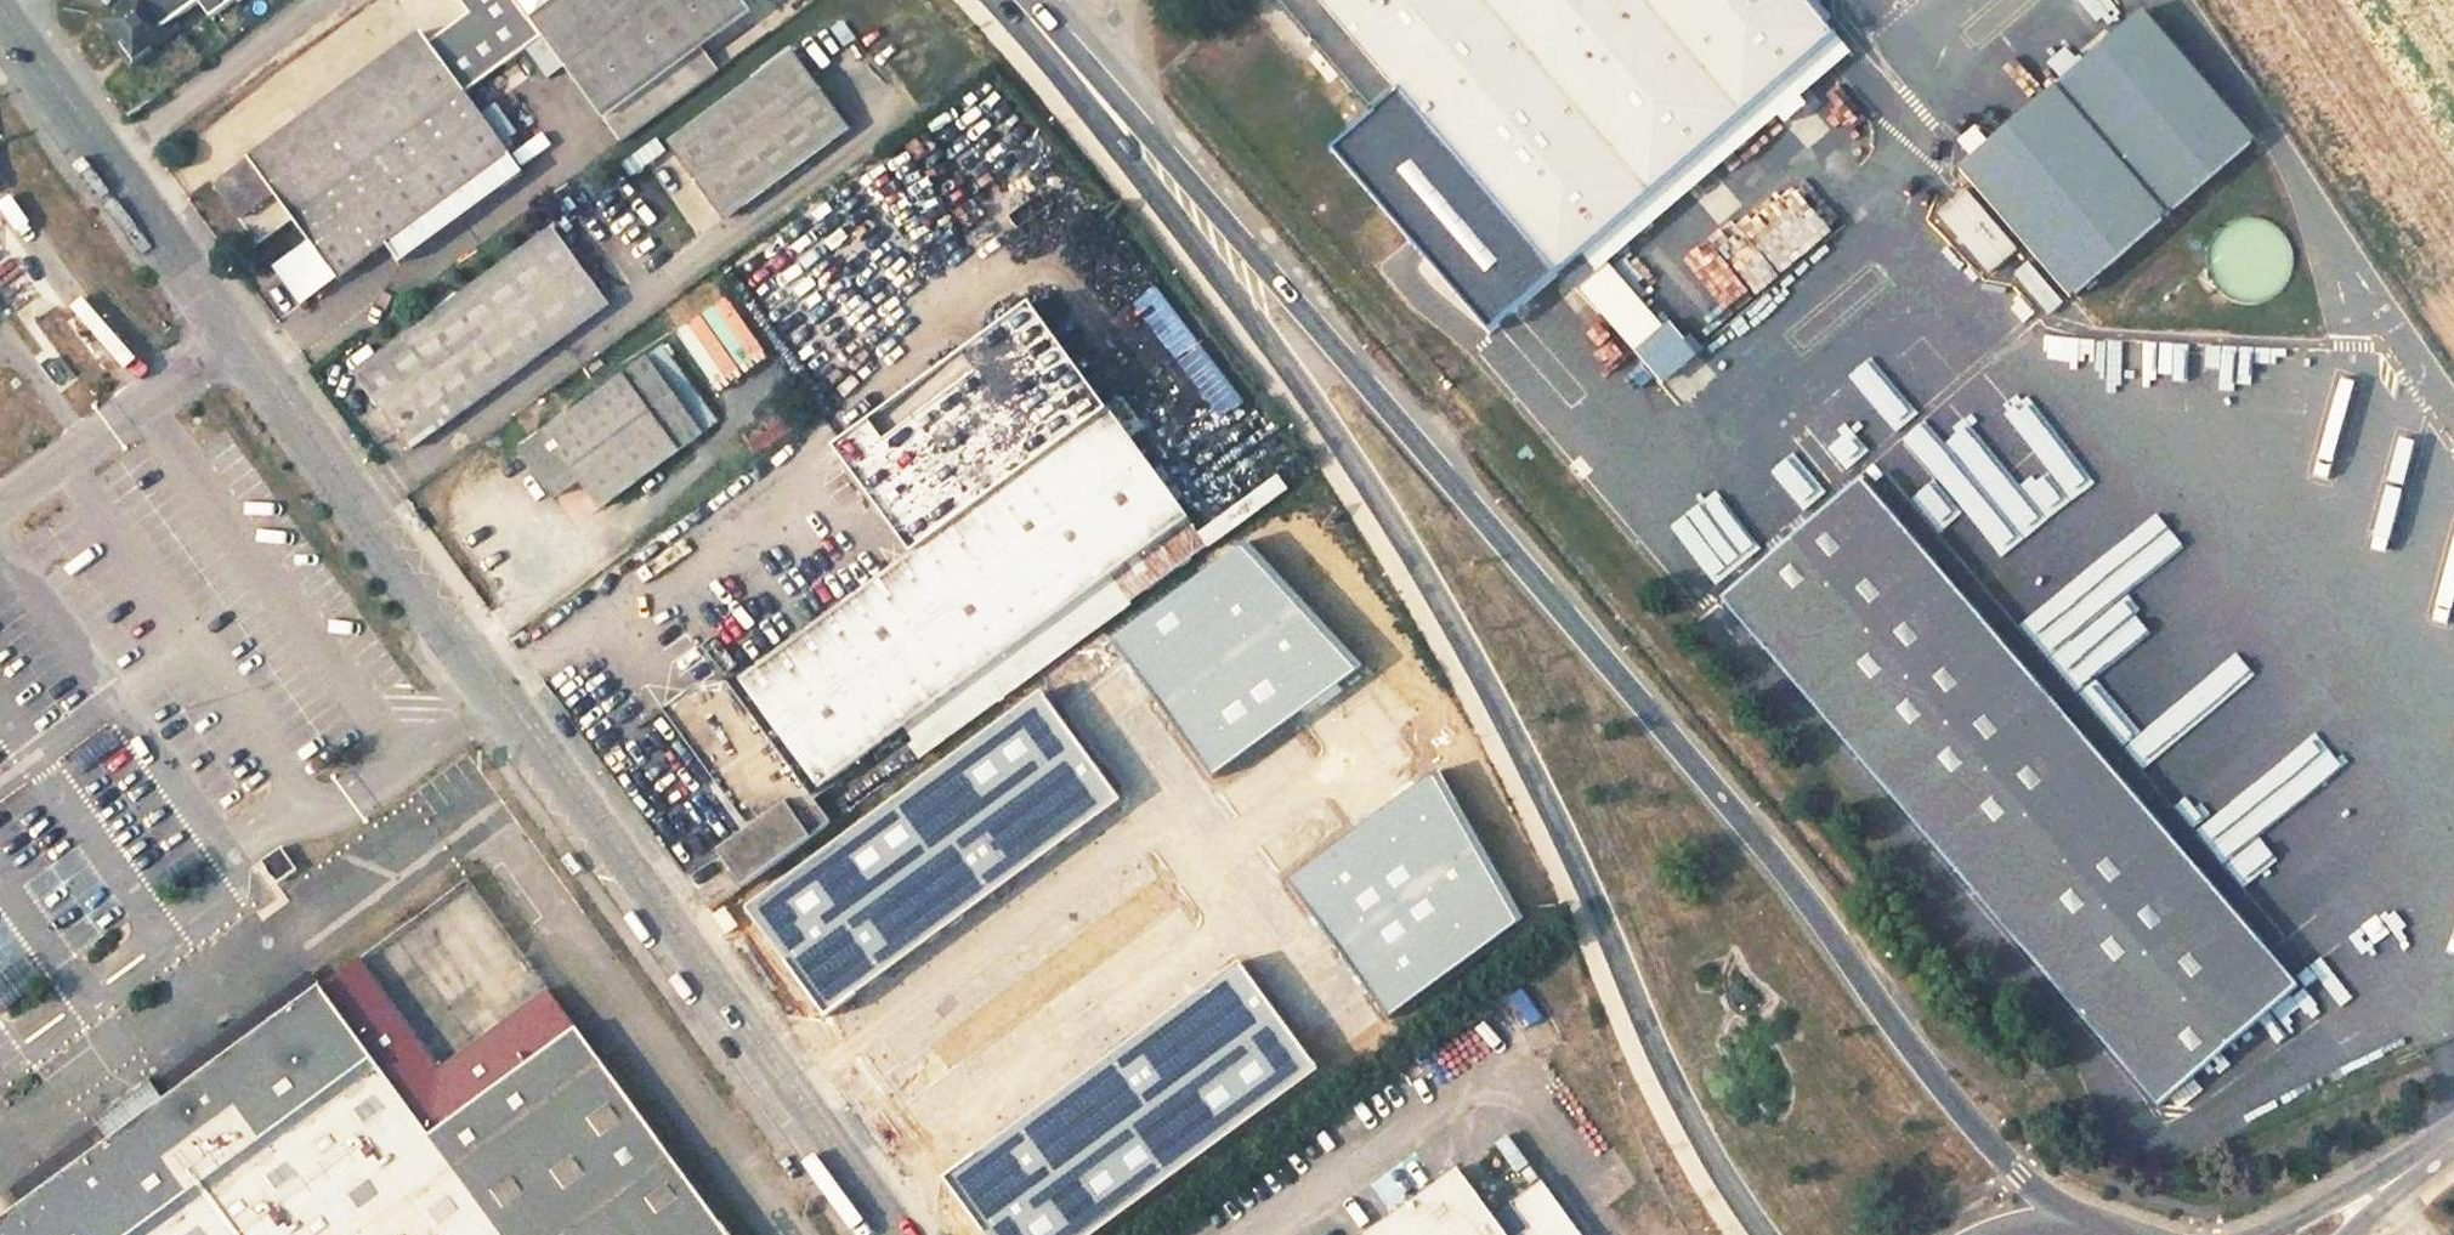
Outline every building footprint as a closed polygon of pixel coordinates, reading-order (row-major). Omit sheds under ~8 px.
[(126,15),(113,24),(142,64),(183,35),(180,31),(206,14),(212,24),(247,0),(116,0),(126,15)] [(218,182),(240,213),(272,188),(295,217),(415,132),(476,87),(410,0),(380,0),(416,50),(376,79),(369,69),(218,182)] [(461,52),(518,9),(512,0),(423,0),(461,52)] [(748,16),(737,0),(565,0),(558,6),(553,0),(512,0),(518,9),(601,123),(748,16)] [(1334,99),(1372,68),(1552,272),(1830,35),(1800,0),(1782,0),(1778,3),(1777,0),(1251,0),(1334,99)] [(2111,14),(1945,160),(2064,297),(2232,152),(2111,14)] [(718,220),(843,130),(790,55),(662,145),(718,220)] [(504,107),(493,115),(509,138),(520,131),(504,107)] [(304,301),(456,189),(415,132),(295,217),(314,242),(280,268),(304,301)] [(1771,325),(1853,259),(1831,231),(1840,223),(1809,185),(1718,259),(1771,325)] [(610,311),(555,236),(357,384),(409,456),(610,311)] [(1593,304),(1570,318),(1603,374),(1626,360),(1593,304)] [(1181,525),(1022,311),(825,453),(905,562),(739,683),(819,793),(1181,525)] [(1734,327),(1712,341),(1727,365),(1749,352),(1734,327)] [(2094,343),(2094,373),(2162,373),(2162,344),(2094,343)] [(2312,395),(2312,349),(2167,347),(2167,368),(2183,368),(2183,395),(2201,396),(2201,384),(2274,385),(2274,394),(2312,395)] [(1684,400),(1716,376),(1705,361),(1673,386),(1684,400)] [(628,371),(512,454),(542,495),(563,481),(583,509),(678,442),(628,371)] [(2007,402),(2047,444),(2064,428),(2024,386),(2007,402)] [(1984,492),(2002,479),(1947,404),(1929,418),(1984,492)] [(2004,408),(1977,432),(2013,472),(2040,448),(2004,408)] [(2013,484),(2032,500),(2052,478),(2034,461),(2013,484)] [(1868,483),(1730,608),(2177,1111),(2315,986),(1868,483)] [(1291,792),(1375,744),(1331,665),(1291,687),(1238,593),(1084,679),(1108,722),(1154,696),(1177,738),(953,863),(976,904),(935,928),(901,867),(957,836),(941,807),(820,874),(853,933),(827,948),(843,977),(860,968),(868,982),(889,971),(914,1016),(1297,803),(1291,792)] [(819,793),(739,683),(729,690),(810,799),(819,793)] [(810,799),(729,690),(704,709),(698,700),(667,722),(752,839),(786,814),(810,799)] [(1390,789),(1376,800),(1397,829),(1412,819),(1390,789)] [(808,844),(786,814),(752,839),(720,862),(729,875),(699,898),(711,915),(808,844)] [(286,849),(266,863),(281,885),(301,871),(286,849)] [(582,1039),(554,1002),(448,1073),(367,966),(327,995),(436,1141),(582,1039)] [(327,995),(317,980),(180,1078),(166,1088),(177,1104),(327,995)] [(6,1234),(727,1234),(582,1039),(436,1141),(327,995),(177,1104),(166,1088),(164,1085),(112,1122),(117,1129),(130,1146),(40,1211),(6,1234)] [(117,1129),(27,1193),(40,1211),(130,1146),(117,1129)] [(1458,1179),(1378,1234),(1498,1234),(1458,1179)] [(1538,1199),(1509,1218),(1521,1234),(1563,1234),(1538,1199)]
